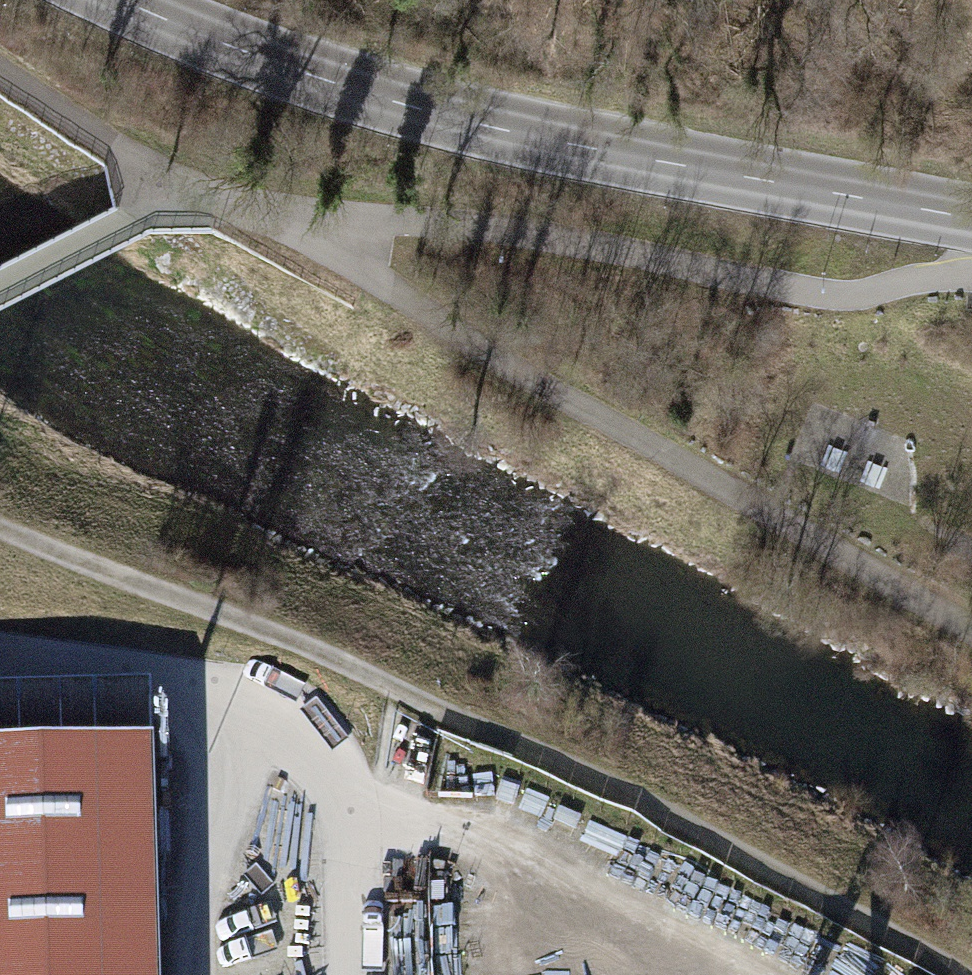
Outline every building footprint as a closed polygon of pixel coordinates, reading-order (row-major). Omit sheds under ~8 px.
[(152,755),(0,759),(0,974),(158,974),(152,755)]
